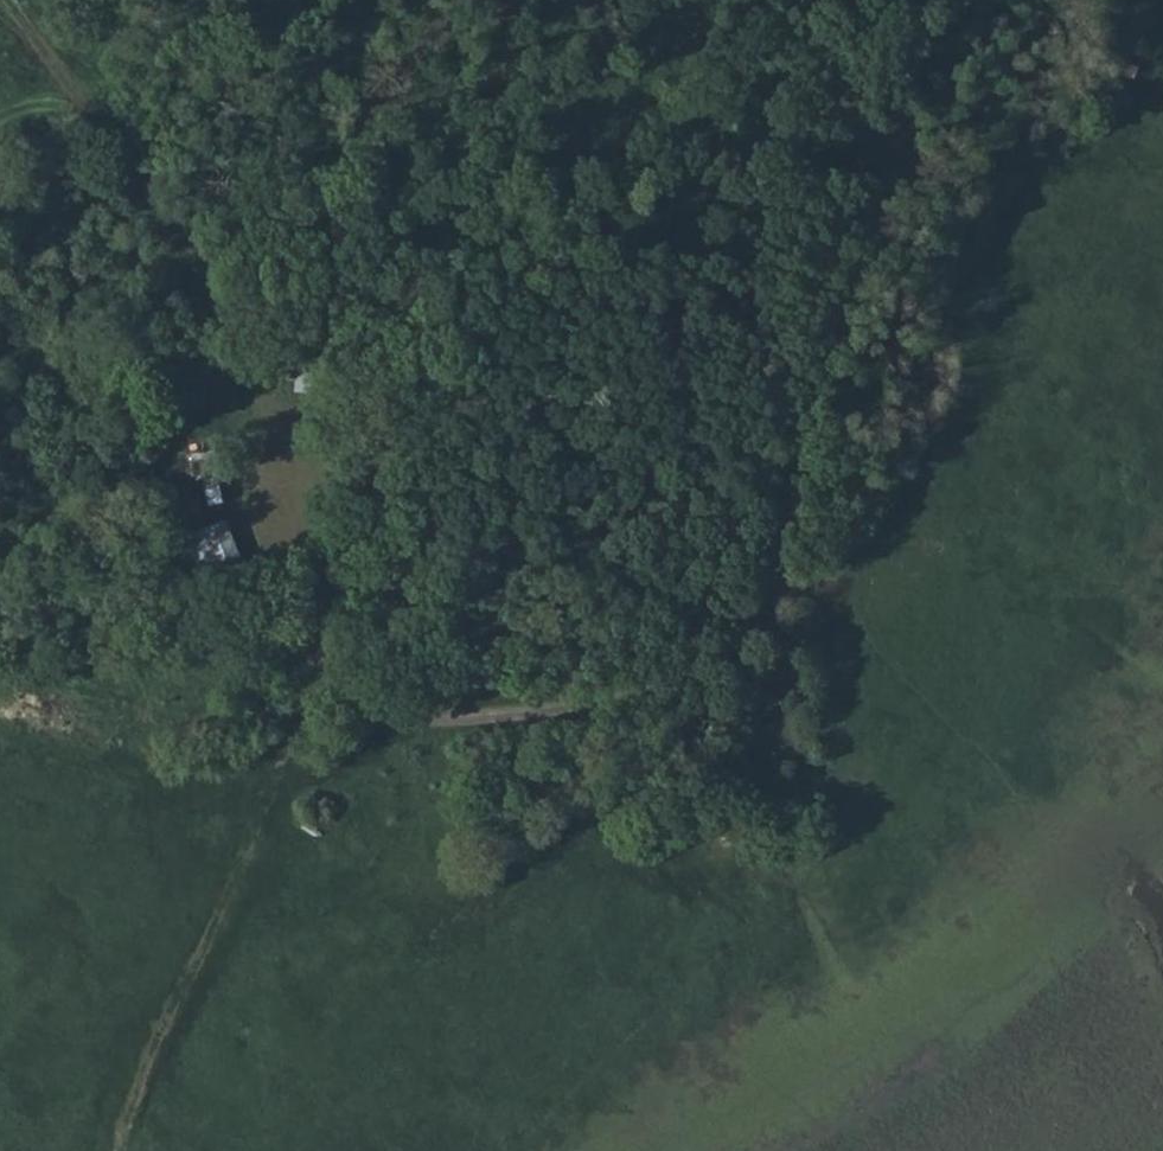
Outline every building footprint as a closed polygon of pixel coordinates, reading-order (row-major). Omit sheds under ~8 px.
[(214,445),(194,450),(207,504),(228,498),(214,445)] [(204,574),(244,561),(229,517),(189,530),(204,574)]
